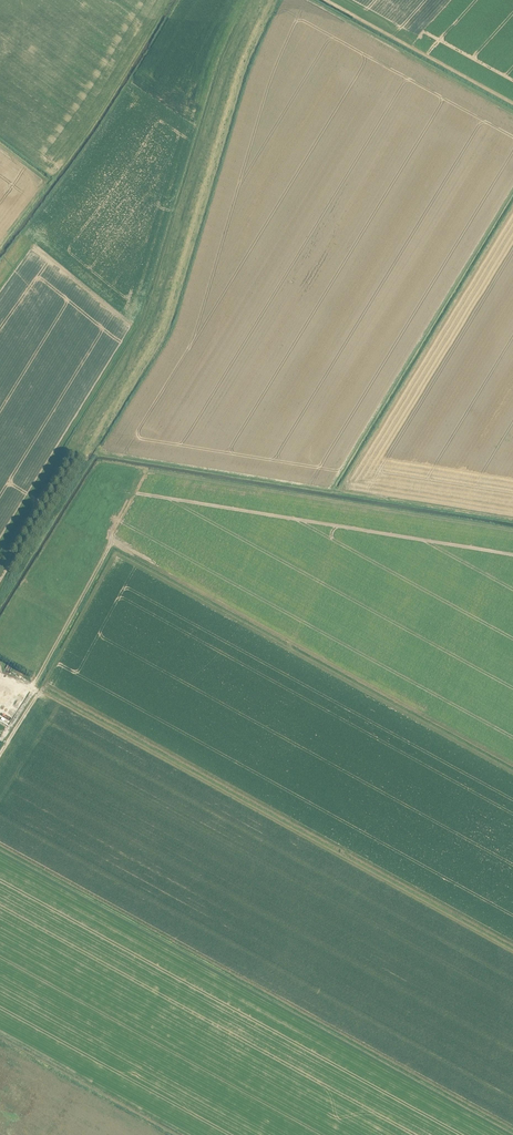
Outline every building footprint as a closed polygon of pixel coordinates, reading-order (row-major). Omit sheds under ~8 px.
[(8,702),(7,705),(10,706),(13,699),(2,696),(1,700),(8,702)] [(8,714),(15,717),(21,703),(13,700),(8,714)]
